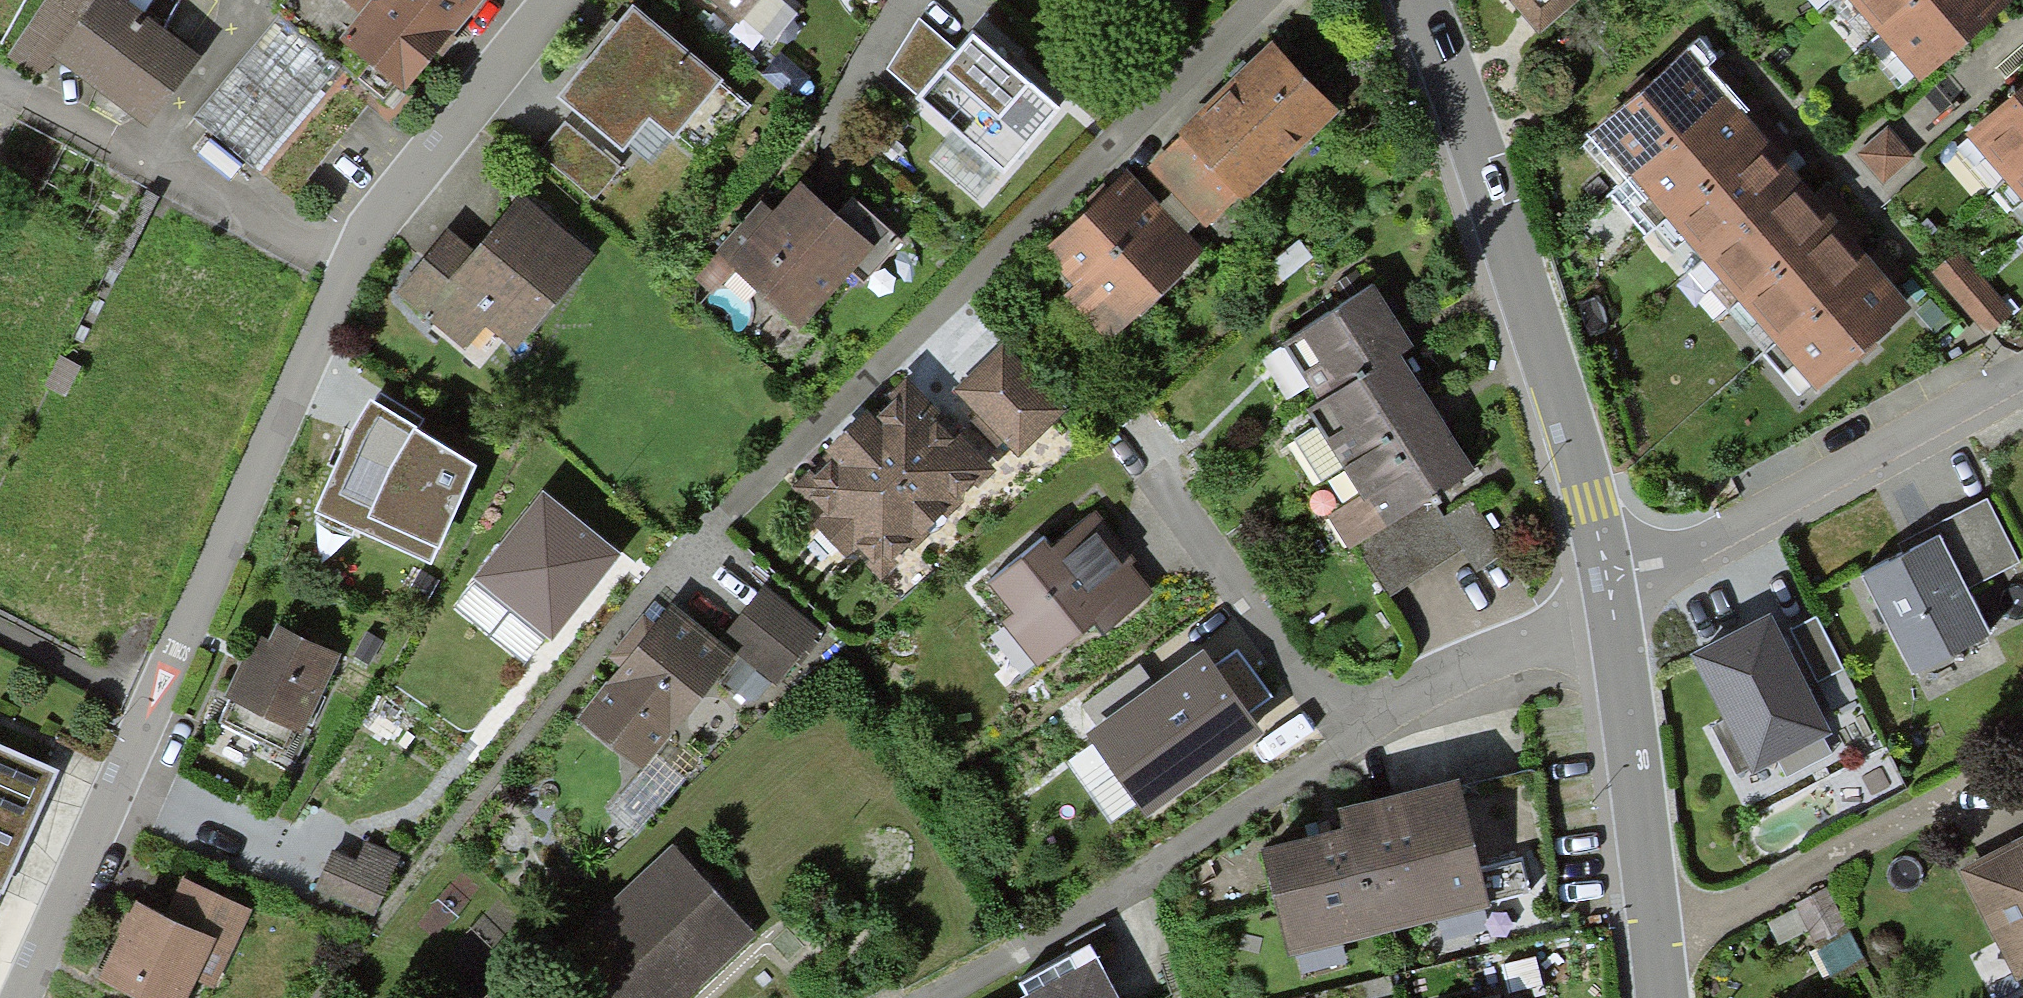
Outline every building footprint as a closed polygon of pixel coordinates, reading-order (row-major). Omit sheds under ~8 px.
[(4,65),(36,79),(40,68),(131,130),(164,89),(188,59),(111,0),(39,0),(4,65)] [(466,0),(338,0),(355,13),(326,50),(390,98),(466,0)] [(754,0),(717,0),(739,18),(754,0)] [(1556,0),(1528,0),(1539,14),(1556,0)] [(2022,9),(2015,0),(1854,0),(1933,89),(2022,9)] [(672,140),(723,82),(630,6),(606,34),(555,95),(620,151),(647,119),(672,140)] [(259,167),(343,73),(281,18),(197,112),(259,167)] [(921,95),(959,53),(918,19),(889,67),(921,95)] [(919,98),(999,169),(1053,109),(999,61),(972,38),(959,53),(921,95),(919,98)] [(1212,222),(1335,105),(1275,43),(1245,72),(1152,161),(1212,222)] [(1804,396),(1902,314),(1878,285),(1842,243),(1810,205),(1772,159),(1740,121),(1706,81),(1686,57),(1588,138),(1804,396)] [(1961,140),(2022,209),(2022,85),(1961,140)] [(621,168),(564,121),(539,151),(596,197),(621,168)] [(1108,332),(1195,250),(1124,175),(1104,194),(1037,257),(1108,332)] [(899,242),(852,198),(835,216),(801,184),(776,210),(765,199),(753,212),(715,252),(797,329),(853,270),(863,280),(899,242)] [(514,346),(589,253),(551,223),(520,198),(478,249),(448,225),(396,290),(466,347),(486,323),(514,346)] [(1336,401),(1401,360),(1417,351),(1408,337),(1378,287),(1297,337),(1336,401)] [(1012,449),(1059,405),(1000,341),(953,385),(1012,449)] [(1434,494),(1470,472),(1435,415),(1429,406),(1401,360),(1336,401),(1310,416),(1357,492),(1330,509),(1386,599),(1468,548),(1434,494)] [(878,585),(995,478),(911,387),(859,434),(794,494),(878,585)] [(430,557),(477,458),(373,401),(341,449),(320,504),(430,557)] [(599,571),(617,549),(537,485),(469,570),(550,633),(599,571)] [(1919,545),(1856,578),(1909,677),(1988,635),(1963,588),(2013,561),(1978,495),(1918,527),(1926,541),(1919,545)] [(1030,675),(1136,597),(1105,554),(1077,517),(971,595),(1030,675)] [(732,657),(777,689),(819,630),(764,592),(723,651),(732,657)] [(588,732),(649,775),(732,657),(723,651),(662,609),(649,629),(622,667),(630,673),(588,732)] [(1810,621),(1783,635),(1810,688),(1838,674),(1810,621)] [(1738,780),(1821,736),(1775,649),(1761,623),(1678,667),(1738,780)] [(308,733),(341,662),(268,628),(255,656),(235,699),(308,733)] [(1175,800),(1267,736),(1225,675),(1205,646),(1112,710),(1175,800)] [(0,731),(0,859),(47,752),(0,731)] [(1531,779),(1474,785),(1488,902),(1545,896),(1531,779)] [(1277,959),(1476,916),(1449,788),(1348,810),(1323,815),(1328,838),(1255,854),(1277,959)] [(2022,970),(2022,835),(2018,837),(1953,869),(2007,978),(2022,970)] [(599,997),(685,997),(756,928),(674,846),(561,959),(588,987),(599,997)] [(210,987),(244,907),(174,877),(159,913),(149,909),(131,901),(95,983),(129,997),(182,997),(190,979),(210,987)] [(1093,956),(1019,997),(1117,997),(1093,956)]
